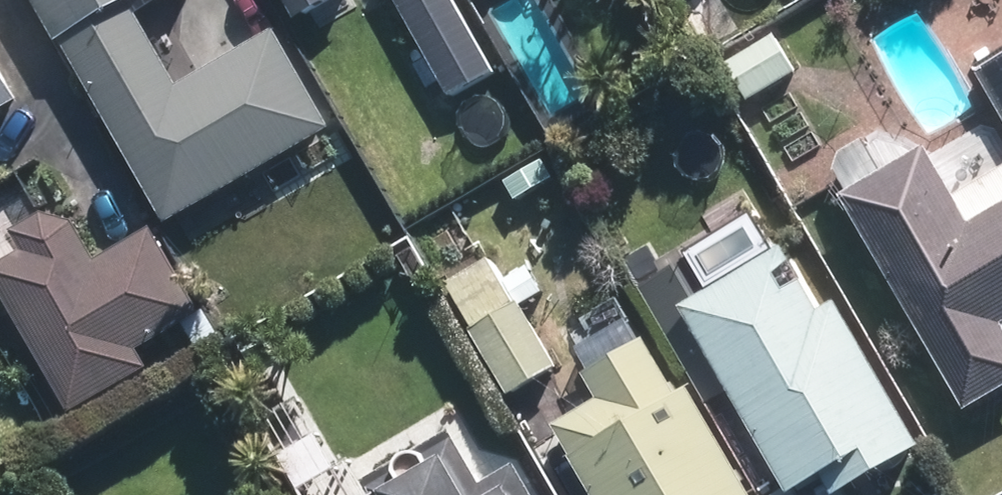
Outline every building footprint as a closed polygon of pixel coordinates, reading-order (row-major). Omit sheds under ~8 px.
[(164,219),(331,125),(273,25),(174,82),(127,0),(31,0),(54,40),(59,37),(164,219)] [(292,19),(325,0),(281,0),(292,19)] [(455,0),(392,0),(446,94),(493,67),(455,0)] [(745,100),(793,71),(770,32),(722,61),(745,100)] [(970,74),(1001,129),(1001,55),(970,74)] [(0,76),(0,108),(14,100),(0,76)] [(959,414),(1001,389),(1001,170),(950,201),(921,152),(835,202),(959,414)] [(67,413),(144,370),(133,349),(198,312),(149,228),(92,261),(71,224),(41,216),(12,233),(22,249),(0,262),(0,296),(67,413)] [(834,307),(819,316),(781,250),(677,310),(687,328),(669,338),(705,401),(723,389),(784,494),(782,494),(846,494),(844,491),(917,449),(834,307)] [(510,304),(485,261),(444,284),(470,328),(467,330),(505,396),(552,368),(514,303),(510,304)] [(223,334),(207,308),(183,320),(199,349),(223,334)] [(683,391),(672,397),(639,340),(577,378),(592,403),(549,429),(567,460),(565,462),(584,494),(742,494),(683,391)] [(515,462),(480,483),(451,432),(362,482),(369,494),(533,494),(515,462)]
